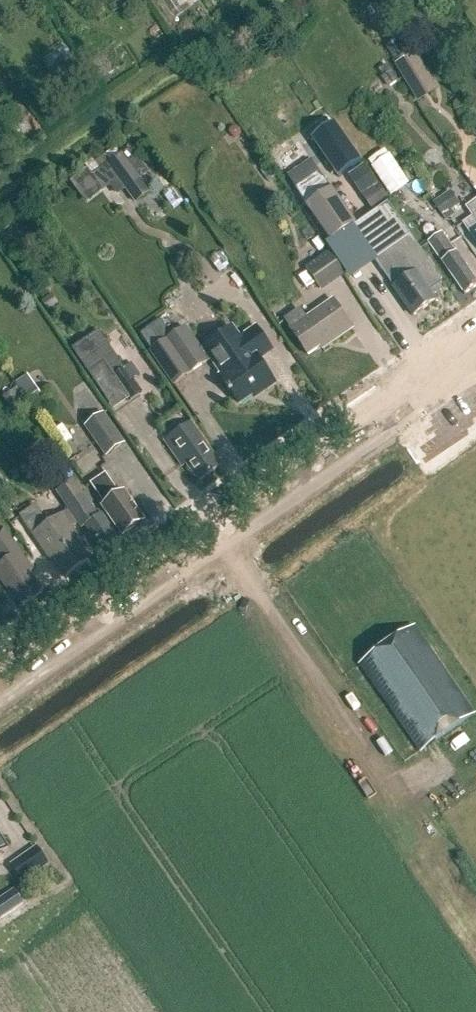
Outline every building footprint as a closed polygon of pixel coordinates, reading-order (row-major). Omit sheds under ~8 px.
[(395,65),(404,80),(425,69),(416,53),(395,65)] [(338,179),(361,162),(334,124),(311,140),(338,179)] [(358,126),(348,132),(357,149),(367,143),(358,126)] [(289,180),(316,164),(308,151),(281,167),(289,180)] [(388,197),(407,184),(387,156),(368,169),(388,197)] [(139,181),(148,174),(136,158),(128,164),(123,157),(101,172),(118,196),(123,192),(136,209),(151,198),(139,181)] [(361,166),(345,178),(369,211),(384,200),(361,166)] [(307,206),(330,240),(355,223),(332,189),(331,189),(320,172),(295,189),(307,206)] [(460,203),(450,189),(433,201),(446,219),(455,213),(452,208),(460,203)] [(465,206),(472,215),(463,222),(475,241),(475,198),(465,206)] [(374,212),(381,222),(359,237),(381,270),(384,268),(396,286),(394,288),(414,316),(435,301),(428,290),(442,280),(388,203),(374,212)] [(428,242),(465,295),(475,287),(475,281),(456,252),(455,253),(441,233),(428,242)] [(316,283),(320,289),(344,273),(329,252),(306,268),(308,272),(299,278),(307,289),(316,283)] [(361,295),(370,292),(363,273),(354,277),(361,295)] [(42,302),(47,310),(58,303),(52,295),(42,302)] [(375,320),(385,316),(377,298),(368,302),(375,320)] [(292,328),(290,329),(308,355),(327,342),(329,345),(352,329),(333,300),(305,319),(300,311),(286,320),(292,328)] [(207,362),(199,351),(184,330),(173,337),(161,321),(141,335),(152,352),(175,385),(207,362)] [(261,393),(275,383),(258,359),(272,350),(256,327),(233,342),(226,332),(199,351),(207,362),(210,360),(221,375),(219,376),(228,389),(227,390),(229,394),(231,393),(238,403),(259,389),(261,393)] [(99,332),(72,350),(99,389),(113,379),(128,401),(128,402),(142,392),(133,379),(139,375),(133,365),(125,370),(99,332)] [(27,376),(15,384),(31,407),(43,399),(27,376)] [(85,427),(106,456),(124,444),(103,414),(85,427)] [(165,441),(175,455),(183,467),(187,464),(199,482),(221,466),(191,423),(165,441)] [(103,507),(123,535),(144,521),(124,492),(120,495),(106,475),(91,485),(105,505),(103,507)] [(78,523),(85,526),(102,551),(118,540),(101,515),(98,518),(73,481),(57,493),(78,523)] [(53,558),(66,577),(91,560),(78,541),(80,539),(62,514),(48,524),(35,505),(19,515),(50,559),(53,558)] [(7,589),(9,588),(23,607),(43,593),(30,574),(33,571),(4,529),(0,532),(0,558),(4,564),(0,567),(0,579),(7,589)] [(360,666),(417,752),(471,716),(414,630),(360,666)] [(13,866),(25,883),(51,866),(38,848),(13,866)]
